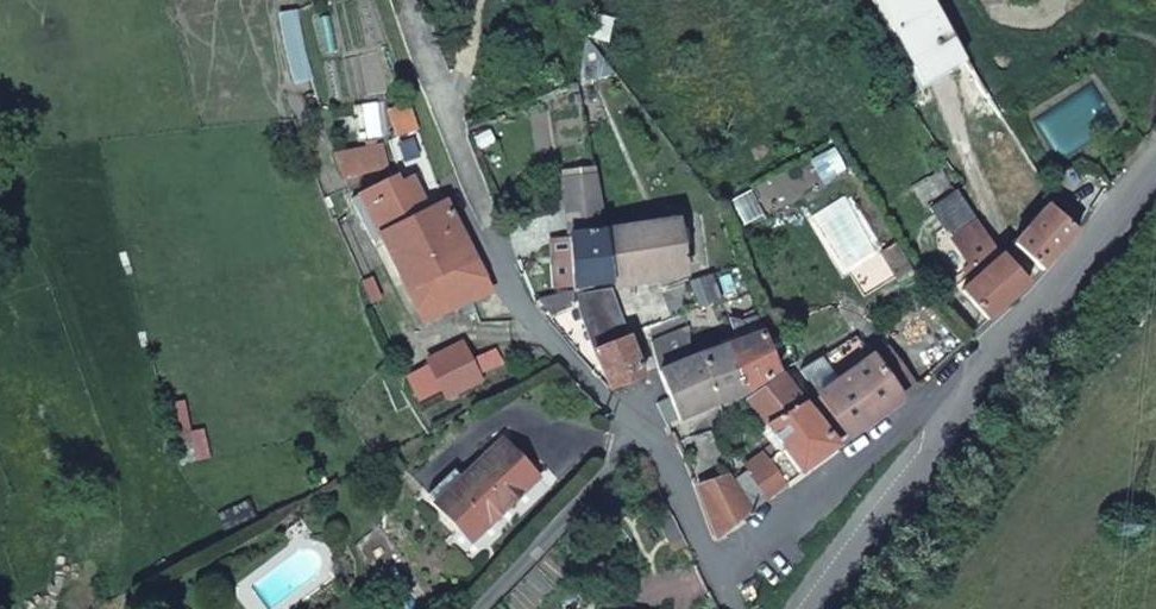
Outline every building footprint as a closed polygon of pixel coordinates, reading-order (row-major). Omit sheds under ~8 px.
[(922,77),(943,66),(963,55),(933,0),(880,0),(922,77)] [(614,73),(585,35),(582,50),(580,73),(581,80),(614,73)] [(1051,71),(1073,71),(1073,58),(1050,59),(1051,71)] [(403,86),(404,127),(419,126),(417,85),(403,86)] [(349,182),(392,169),(387,149),(343,158),(349,182)] [(603,226),(594,166),(591,166),(575,168),(572,230),(603,226)] [(562,170),(569,244),(561,245),(562,255),(570,254),(572,277),(607,273),(614,273),(603,226),(572,230),(575,168),(562,170)] [(432,212),(418,187),(404,193),(398,183),(354,205),(374,244),(383,240),(425,325),(492,292),(447,204),(432,212)] [(973,278),(962,286),(989,318),(1029,280),(1004,249),(957,185),(926,207),(944,230),(950,225),(956,233),(952,236),(973,261),(964,268),(973,278)] [(1057,199),(1015,240),(1044,267),(1061,248),(1077,230),(1057,199)] [(674,216),(603,226),(614,273),(683,265),(674,216)] [(562,255),(549,256),(552,280),(572,277),(570,254),(562,255)] [(687,308),(716,303),(711,280),(683,286),(687,308)] [(606,281),(572,287),(577,303),(610,289),(606,281)] [(572,287),(537,304),(549,315),(577,303),(572,287)] [(610,289),(577,303),(594,345),(627,331),(620,313),(610,289)] [(755,326),(690,354),(699,403),(710,399),(722,397),(736,392),(777,360),(755,326)] [(642,371),(627,331),(594,345),(611,384),(642,371)] [(699,403),(690,354),(683,358),(687,332),(650,338),(667,395),(656,400),(664,419),(699,403)] [(431,365),(451,399),(485,381),(465,346),(431,365)] [(876,357),(902,391),(915,380),(890,347),(876,357)] [(873,352),(822,391),(851,427),(853,431),(903,393),(902,391),(876,357),(873,352)] [(768,421),(805,398),(781,366),(748,393),(768,421)] [(808,401),(836,438),(851,427),(822,391),(808,401)] [(804,467),(839,442),(836,438),(808,401),(805,398),(768,421),(786,446),(777,451),(768,456),(787,481),(804,467)] [(786,446),(768,421),(759,427),(777,451),(786,446)] [(465,537),(531,475),(500,442),(433,504),(465,537)] [(787,481),(768,456),(766,453),(745,465),(748,471),(736,478),(755,507),(787,481)] [(729,475),(691,483),(714,536),(719,538),(750,512),(729,475)] [(747,600),(760,593),(753,581),(741,587),(747,600)]
